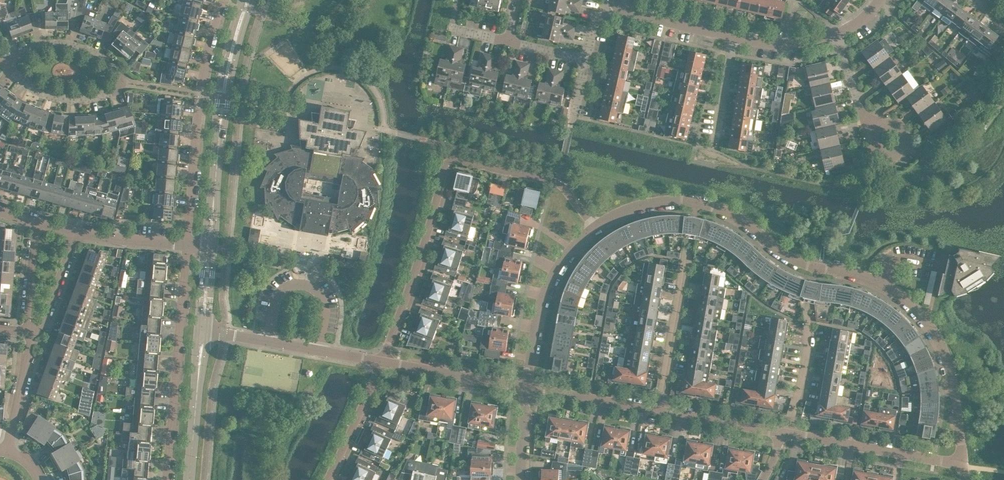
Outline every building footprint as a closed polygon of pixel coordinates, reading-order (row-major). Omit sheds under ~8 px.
[(55,28),(67,28),(67,13),(75,13),(77,0),(68,0),(66,3),(55,3),(55,12),(55,28)] [(89,34),(97,11),(84,6),(85,0),(77,0),(75,15),(82,15),(84,15),(79,30),(89,34)] [(182,3),(182,4),(202,9),(202,8),(200,7),(202,0),(183,0),(182,3)] [(471,4),(498,11),(501,0),(472,0),(471,4)] [(561,0),(550,0),(548,9),(564,13),(566,8),(579,11),(581,5),(561,0)] [(739,0),(728,0),(727,6),(737,8),(739,0)] [(750,0),(739,0),(737,8),(748,10),(750,0)] [(762,0),(750,0),(748,10),(759,13),(762,0)] [(769,18),(770,16),(773,0),(762,0),(759,13),(767,15),(766,17),(767,17),(769,18)] [(770,16),(769,18),(775,19),(777,19),(777,17),(781,18),(785,1),(782,1),(782,0),(773,0),(770,16)] [(846,4),(840,0),(822,0),(818,6),(831,16),(835,10),(839,13),(846,4)] [(916,10),(917,10),(921,4),(931,11),(939,0),(916,0),(912,6),(916,10)] [(940,18),(952,1),(951,0),(939,0),(931,11),(940,18)] [(952,1),(940,18),(949,24),(961,7),(952,1)] [(178,18),(199,23),(197,22),(199,14),(201,15),(202,9),(182,4),(179,14),(180,14),(179,18),(178,18)] [(16,19),(22,34),(32,30),(27,15),(24,6),(15,10),(14,11),(14,13),(16,19)] [(956,24),(961,28),(971,14),(961,7),(949,24),(954,28),(956,24)] [(22,34),(14,13),(14,11),(14,10),(6,12),(4,17),(6,22),(11,38),(22,34)] [(147,15),(141,11),(137,16),(143,21),(147,15)] [(44,28),(55,28),(55,12),(44,12),(44,28)] [(542,12),(539,24),(574,32),(576,25),(562,22),(564,17),(542,12)] [(95,19),(89,34),(100,37),(103,28),(110,30),(109,32),(110,32),(118,17),(117,17),(112,14),(107,23),(95,19)] [(961,28),(958,31),(967,38),(980,21),(971,14),(961,28)] [(175,32),(175,33),(195,38),(195,37),(193,37),(195,29),(197,29),(199,23),(178,18),(176,29),(175,33),(175,32)] [(110,43),(119,50),(134,32),(121,21),(112,31),(117,35),(110,43)] [(976,45),(989,28),(980,21),(967,38),(976,45)] [(574,32),(539,24),(536,35),(558,41),(559,36),(573,39),(574,32)] [(989,28),(976,45),(971,52),(972,52),(977,45),(990,55),(989,57),(1000,42),(996,39),(999,35),(989,28)] [(432,36),(438,38),(440,31),(433,30),(432,36)] [(135,49),(136,50),(140,53),(148,43),(134,32),(119,50),(128,58),(135,49)] [(195,38),(175,33),(172,43),(172,44),(172,47),(171,47),(171,48),(191,53),(192,52),(189,51),(191,44),(193,44),(195,38)] [(635,37),(618,33),(616,44),(632,48),(635,37)] [(651,52),(658,54),(661,40),(654,38),(654,41),(651,52)] [(861,50),(873,68),(889,56),(887,53),(893,49),(884,38),(879,42),(877,38),(861,50)] [(665,41),(661,54),(668,56),(671,42),(665,41)] [(436,77),(448,80),(456,46),(449,44),(447,57),(448,57),(447,60),(440,58),(436,77)] [(616,44),(613,54),(635,60),(638,49),(632,48),(616,44)] [(927,54),(933,50),(927,45),(923,48),(927,54)] [(456,46),(448,80),(461,82),(465,83),(463,90),(467,76),(463,75),(465,64),(458,63),(459,60),(460,60),(463,47),(456,46)] [(191,53),(171,48),(168,58),(169,58),(168,62),(167,62),(188,67),(186,66),(188,58),(190,59),(191,53)] [(689,54),(687,61),(703,64),(706,54),(683,48),(682,52),(689,54)] [(479,96),(481,87),(489,53),(483,52),(480,64),(481,65),(480,68),(473,66),(471,77),(467,76),(463,90),(464,91),(464,89),(469,90),(471,92),(479,94),(479,96)] [(496,55),(489,53),(481,87),(498,91),(500,84),(496,83),(498,72),(491,70),(492,67),(493,68),(496,55)] [(613,54),(611,65),(627,69),(633,70),(635,60),(613,54)] [(889,56),(873,68),(886,85),(902,73),(889,56)] [(517,84),(523,61),(516,59),(513,72),(514,72),(513,75),(506,74),(504,85),(500,84),(498,91),(515,95),(517,84)] [(948,66),(943,59),(935,65),(940,71),(948,66)] [(806,65),(811,86),(830,82),(825,60),(806,65)] [(523,61),(517,84),(515,95),(527,98),(531,80),(525,78),(525,75),(526,75),(529,63),(523,61)] [(687,61),(685,71),(701,75),(703,64),(687,61)] [(757,75),(763,76),(765,65),(742,61),(740,72),(757,75)] [(186,73),(188,67),(167,62),(165,72),(161,71),(160,82),(171,84),(171,81),(173,81),(174,80),(182,82),(184,73),(186,73)] [(611,65),(608,76),(625,79),(627,69),(611,65)] [(777,78),(784,79),(786,67),(779,66),(777,78)] [(793,79),(795,67),(789,66),(787,78),(793,79)] [(535,100),(548,103),(556,69),(549,67),(546,80),(547,80),(546,83),(539,81),(535,100)] [(556,69),(548,103),(560,106),(565,87),(558,86),(558,83),(560,83),(562,70),(556,69)] [(685,71),(682,82),(699,85),(701,75),(685,71)] [(739,83),(755,86),(757,75),(740,72),(739,83)] [(886,85),(898,102),(906,96),(914,90),(902,73),(886,85)] [(625,79),(608,76),(606,86),(622,90),(625,79)] [(676,88),(675,91),(696,96),(699,85),(682,82),(675,81),(674,87),(676,88)] [(811,86),(815,106),(834,102),(830,82),(811,86)] [(737,94),(760,98),(762,87),(755,86),(739,83),(737,94)] [(906,96),(918,113),(934,101),(922,84),(914,90),(906,96)] [(951,90),(947,85),(941,89),(944,94),(951,90)] [(606,86),(604,97),(626,102),(628,91),(622,90),(606,86)] [(671,101),(677,103),(694,106),(696,96),(675,91),(674,95),(672,94),(671,101)] [(11,117),(21,99),(15,94),(13,96),(8,92),(0,103),(0,109),(11,117)] [(785,92),(783,103),(789,104),(790,99),(794,99),(795,94),(785,92)] [(737,94),(735,104),(758,108),(758,105),(759,105),(760,98),(737,94)] [(604,97),(601,107),(617,111),(623,112),(626,102),(604,97)] [(162,102),(161,113),(182,115),(183,108),(181,108),(181,99),(163,98),(163,102),(162,102)] [(11,117),(27,123),(34,107),(28,104),(28,102),(21,99),(11,117)] [(934,101),(918,113),(931,131),(947,119),(934,101)] [(811,111),(815,128),(820,126),(820,127),(834,124),(835,124),(839,123),(834,102),(815,106),(816,110),(811,111)] [(677,103),(675,113),(691,117),(694,106),(677,103)] [(113,111),(118,128),(119,132),(134,131),(135,123),(127,104),(119,107),(119,110),(113,111)] [(735,104),(734,115),(756,119),(758,108),(735,104)] [(27,123),(42,130),(48,110),(41,107),(40,109),(34,107),(27,123)] [(358,148),(365,130),(366,130),(351,127),(352,119),(347,118),(348,112),(320,107),(318,113),(313,113),(312,120),(297,118),(297,119),(298,119),(298,138),(299,138),(300,145),(290,144),(289,144),(290,144),(291,148),(273,153),(274,153),(276,156),(262,168),(263,169),(263,168),(266,170),(259,187),(260,187),(260,186),(264,186),(265,205),(265,204),(268,202),(277,219),(278,218),(280,215),(295,226),(295,225),(295,222),(299,223),(298,230),(299,230),(299,226),(326,231),(326,235),(328,227),(332,228),(331,232),(349,227),(350,231),(349,231),(350,232),(364,219),(366,222),(366,223),(374,206),(377,207),(377,208),(378,208),(377,189),(380,189),(381,189),(372,173),(376,171),(361,160),(364,157),(354,155),(357,149),(358,149),(358,148)] [(617,111),(601,107),(599,118),(615,122),(617,111)] [(950,112),(953,116),(958,113),(955,108),(950,112)] [(42,130),(67,135),(69,114),(61,113),(60,115),(54,114),(54,112),(48,110),(42,130)] [(101,133),(118,128),(113,111),(107,113),(106,110),(98,113),(101,133)] [(669,112),(667,123),(672,124),(689,127),(691,117),(675,113),(669,112)] [(84,134),(101,133),(98,113),(90,113),(90,116),(83,116),(84,134)] [(182,115),(161,113),(161,114),(162,114),(161,117),(160,128),(181,130),(182,123),(179,123),(180,115),(182,115)] [(67,135),(84,134),(83,116),(77,117),(77,114),(69,114),(67,135)] [(756,119),(734,115),(732,126),(754,129),(756,119)] [(645,125),(643,125),(642,130),(648,132),(651,120),(646,118),(645,125)] [(672,124),(667,123),(665,133),(670,135),(686,138),(689,127),(672,124)] [(815,128),(820,148),(839,144),(835,124),(834,124),(820,127),(815,128)] [(754,129),(732,126),(730,136),(753,140),(754,129)] [(181,130),(160,128),(160,129),(160,132),(159,143),(180,145),(180,138),(178,138),(179,130),(181,130)] [(753,140),(730,136),(728,147),(744,150),(744,151),(752,152),(754,140),(753,140)] [(158,147),(157,158),(178,160),(179,153),(177,153),(177,145),(180,145),(159,143),(159,144),(159,147),(158,147)] [(829,169),(830,174),(843,171),(842,166),(844,165),(839,144),(820,148),(825,170),(829,169)] [(157,163),(156,173),(177,175),(178,169),(175,168),(176,160),(178,160),(157,158),(157,159),(158,159),(157,163)] [(69,166),(79,169),(81,164),(70,161),(69,166)] [(7,188),(11,172),(13,164),(7,163),(5,170),(1,169),(0,172),(0,188),(2,189),(2,187),(7,188)] [(114,163),(113,169),(124,172),(125,167),(114,163)] [(10,191),(17,193),(21,175),(17,174),(19,166),(13,164),(11,172),(7,188),(11,189),(10,191)] [(79,169),(90,172),(91,167),(81,164),(79,169)] [(31,197),(37,199),(42,181),(38,180),(40,171),(34,169),(32,178),(27,194),(32,195),(31,197)] [(455,196),(466,199),(467,199),(467,198),(466,198),(467,192),(468,192),(469,193),(470,193),(471,193),(473,193),(474,192),(475,191),(476,190),(476,189),(477,188),(479,177),(472,175),(472,173),(459,170),(454,189),(457,190),(455,196)] [(177,175),(156,173),(156,174),(156,177),(155,188),(176,190),(176,183),(174,183),(175,175),(177,176),(177,175)] [(23,193),(27,194),(32,178),(21,175),(17,193),(23,195),(23,193)] [(52,203),(58,204),(63,187),(59,185),(61,177),(55,175),(53,184),(48,200),(53,201),(52,203)] [(65,204),(69,206),(74,189),(74,187),(76,181),(70,179),(68,188),(63,187),(58,204),(65,206),(65,204)] [(44,199),(48,200),(53,184),(42,181),(37,199),(44,200),(44,199)] [(73,208),(79,210),(84,192),(80,191),(82,183),(76,181),(74,187),(74,189),(69,206),(73,207),(73,208)] [(86,186),(84,192),(79,210),(86,212),(86,210),(90,211),(96,189),(97,188),(86,186)] [(129,187),(123,186),(119,200),(124,201),(128,201),(129,187)] [(519,211),(520,211),(531,214),(533,208),(535,208),(540,189),(526,186),(526,188),(518,186),(516,197),(515,198),(515,199),(516,200),(516,201),(517,202),(517,203),(518,204),(519,204),(520,205),(522,205),(521,211),(520,211),(519,211)] [(148,203),(153,203),(174,205),(175,198),(173,198),(174,190),(176,190),(155,188),(150,188),(148,203)] [(94,214),(100,216),(107,192),(96,189),(90,211),(94,213),(94,214)] [(107,191),(100,216),(106,218),(107,216),(112,217),(118,194),(107,191)] [(493,205),(496,193),(489,191),(486,204),(493,205)] [(503,194),(496,193),(493,205),(500,207),(503,194)] [(466,199),(455,196),(450,213),(453,214),(452,219),(471,225),(475,209),(464,206),(466,199)] [(153,221),(154,219),(173,220),(174,213),(172,213),(172,205),(174,205),(153,203),(154,204),(154,207),(153,207),(151,207),(149,209),(148,210),(147,212),(146,220),(153,221)] [(503,231),(510,233),(527,237),(528,234),(530,235),(531,228),(529,228),(530,226),(529,226),(517,224),(520,211),(519,211),(508,209),(503,231)] [(682,236),(684,215),(673,214),(667,215),(668,232),(673,232),(673,236),(682,236)] [(668,232),(667,215),(661,215),(649,217),(653,234),(653,238),(663,236),(663,232),(668,232)] [(684,215),(682,236),(686,237),(687,237),(695,238),(698,239),(704,218),(698,217),(690,216),(684,215)] [(653,234),(649,217),(638,220),(643,237),(653,234)] [(704,218),(698,239),(707,242),(708,238),(713,240),(720,224),(715,222),(704,218)] [(471,225),(452,219),(450,225),(448,224),(445,234),(466,240),(467,240),(467,238),(471,225)] [(643,237),(638,220),(627,224),(634,240),(643,237)] [(15,239),(14,228),(5,227),(5,224),(6,224),(6,223),(0,222),(0,238),(15,239)] [(634,240),(627,224),(617,229),(625,244),(634,240)] [(720,224),(713,240),(718,242),(716,246),(724,250),(735,232),(725,227),(720,224)] [(247,240),(257,242),(260,228),(250,227),(247,240)] [(625,244),(617,229),(607,235),(617,250),(625,244)] [(503,232),(499,248),(511,251),(512,245),(525,248),(525,246),(527,247),(528,241),(527,240),(527,237),(510,233),(503,232)] [(735,232),(724,250),(725,251),(727,247),(734,253),(745,239),(735,232)] [(607,235),(598,243),(609,256),(617,250),(607,235)] [(0,238),(0,249),(14,250),(13,240),(0,238)] [(443,249),(441,254),(460,260),(465,245),(443,238),(440,248),(443,249)] [(745,239),(734,253),(742,259),(754,247),(745,239)] [(598,243),(589,251),(602,263),(609,256),(598,243)] [(754,247),(742,259),(750,267),(762,254),(754,247)] [(943,272),(938,294),(951,290),(955,295),(978,288),(994,270),(991,265),(1000,255),(979,250),(979,251),(979,252),(959,247),(954,254),(949,253),(944,273),(943,273),(943,272)] [(0,249),(0,260),(13,261),(12,250),(0,249)] [(90,250),(84,260),(102,266),(108,250),(99,249),(99,250),(98,253),(90,250)] [(495,266),(520,271),(520,268),(522,268),(524,262),(522,262),(522,260),(509,257),(511,251),(498,249),(495,266)] [(360,250),(358,260),(366,261),(368,252),(360,250)] [(589,251),(582,259),(595,270),(602,263),(589,251)] [(145,270),(165,272),(166,262),(163,262),(164,253),(147,252),(145,270)] [(460,260),(441,254),(439,259),(437,258),(434,268),(455,275),(460,260)] [(750,267),(759,274),(769,261),(762,254),(750,267)] [(643,272),(661,275),(664,276),(667,259),(661,258),(660,264),(645,261),(643,272)] [(582,259),(575,269),(590,278),(595,270),(582,259)] [(719,263),(723,267),(728,262),(724,259),(719,263)] [(0,260),(0,271),(12,272),(11,261),(0,260)] [(98,277),(102,266),(84,260),(86,261),(80,270),(98,277)] [(768,281),(766,284),(778,266),(769,261),(759,274),(768,281)] [(727,270),(731,273),(736,267),(732,264),(727,270)] [(520,271),(495,266),(493,276),(491,283),(504,286),(505,279),(517,282),(518,280),(520,281),(521,274),(519,274),(520,271)] [(612,266),(609,270),(615,274),(618,270),(612,266)] [(702,277),(701,282),(718,285),(720,274),(709,272),(710,267),(704,266),(703,271),(704,272),(703,277),(702,277)] [(778,287),(784,289),(791,273),(786,271),(778,266),(766,284),(777,290),(778,287)] [(731,273),(734,276),(739,271),(736,267),(731,273)] [(126,280),(128,271),(121,269),(119,279),(126,280)] [(575,269),(569,279),(585,287),(590,278),(575,269)] [(98,277),(80,270),(82,271),(77,280),(94,287),(98,277)] [(136,287),(161,289),(162,281),(164,281),(165,272),(145,270),(144,278),(137,278),(136,287)] [(615,274),(609,270),(606,274),(611,279),(615,274)] [(936,271),(931,270),(929,279),(924,302),(929,303),(936,271)] [(0,271),(0,282),(11,283),(10,272),(12,272),(0,271)] [(622,271),(617,277),(622,280),(623,279),(627,275),(622,271)] [(431,283),(430,288),(448,295),(454,280),(432,272),(429,282),(431,283)] [(641,283),(662,286),(664,276),(661,275),(643,272),(641,283)] [(791,273),(784,289),(789,292),(788,295),(799,299),(805,279),(791,273)] [(477,274),(476,280),(489,283),(490,277),(477,274)] [(612,284),(611,288),(621,290),(622,287),(627,280),(623,279),(622,280),(617,277),(612,284)] [(569,279),(564,290),(581,296),(585,287),(569,279)] [(805,279),(799,299),(803,300),(804,301),(811,302),(814,303),(819,304),(822,283),(814,281),(810,280),(805,279)] [(91,297),(94,287),(77,280),(76,281),(78,281),(73,290),(97,299),(91,297)] [(745,285),(748,288),(753,283),(749,280),(745,285)] [(11,293),(10,283),(11,283),(0,282),(0,292),(11,293)] [(469,282),(463,300),(471,302),(475,284),(469,282)] [(638,282),(636,293),(660,297),(662,286),(641,283),(638,282)] [(701,288),(700,293),(723,297),(725,287),(718,285),(701,282),(700,288),(701,288)] [(491,283),(489,295),(497,297),(496,302),(513,305),(514,302),(515,302),(517,296),(515,296),(515,294),(503,292),(504,286),(491,283)] [(748,288),(752,291),(757,286),(753,283),(748,288)] [(822,283),(819,304),(830,305),(830,301),(835,302),(838,284),(822,283)] [(838,284),(835,302),(840,302),(840,306),(849,308),(855,288),(843,285),(838,284)] [(142,306),(162,308),(163,298),(160,298),(161,289),(136,287),(135,298),(142,299),(142,306)] [(448,295),(430,288),(428,293),(425,292),(422,302),(443,310),(448,295)] [(855,288),(849,308),(850,305),(859,308),(866,292),(855,288)] [(93,309),(97,299),(73,290),(73,291),(75,291),(69,301),(93,309)] [(564,290),(561,301),(578,306),(581,296),(564,290)] [(10,304),(9,293),(11,294),(11,293),(0,292),(0,303),(10,304)] [(859,308),(868,312),(876,297),(866,292),(859,308)] [(634,303),(658,308),(660,297),(636,293),(634,303)] [(723,297),(700,293),(700,298),(698,298),(697,304),(722,308),(723,297)] [(868,312),(877,317),(886,303),(876,297),(868,312)] [(71,301),(66,311),(89,319),(93,309),(69,301),(71,301)] [(488,301),(486,311),(480,309),(479,317),(497,320),(498,314),(511,316),(511,314),(513,315),(514,308),(512,308),(513,305),(496,302),(488,301)] [(578,306),(561,301),(558,312),(576,315),(578,306)] [(0,303),(0,314),(9,315),(8,304),(10,304),(0,303)] [(632,314),(656,318),(658,308),(634,303),(632,314)] [(877,317),(885,323),(896,310),(886,303),(877,317)] [(722,308),(697,304),(696,309),(698,310),(697,314),(713,317),(720,318),(722,308)] [(120,306),(114,305),(112,315),(118,317),(120,306)] [(796,315),(799,307),(791,305),(789,313),(796,315)] [(140,324),(158,325),(158,317),(161,317),(162,308),(142,306),(140,324)] [(417,322),(436,329),(442,314),(420,306),(417,316),(419,317),(417,322)] [(466,317),(469,309),(462,307),(459,315),(466,317)] [(885,323),(892,330),(904,317),(896,310),(885,323)] [(62,321),(86,330),(89,319),(66,311),(65,311),(67,312),(62,321)] [(576,315),(558,312),(557,323),(574,326),(576,315)] [(630,325),(654,329),(656,318),(632,314),(630,325)] [(695,319),(694,325),(711,328),(713,317),(697,314),(696,319),(695,319)] [(788,319),(771,316),(769,327),(786,330),(788,319)] [(482,335),(507,339),(508,336),(510,337),(511,330),(509,330),(509,328),(496,326),(497,320),(479,317),(477,325),(484,326),(482,335)] [(892,330),(899,337),(912,326),(904,317),(892,330)] [(86,330),(62,321),(63,322),(58,331),(76,338),(82,340),(86,330)] [(118,323),(111,322),(109,330),(116,332),(118,323)] [(413,326),(406,344),(429,348),(436,329),(417,322),(415,327),(413,326)] [(574,326),(557,323),(555,333),(572,337),(574,326)] [(140,324),(139,342),(159,343),(160,334),(157,334),(158,325),(140,324)] [(629,335),(653,340),(654,329),(630,325),(629,335)] [(694,331),(693,336),(713,339),(715,329),(711,328),(694,325),(693,331),(694,331)] [(899,337),(905,345),(919,336),(912,326),(899,337)] [(769,327),(767,338),(784,341),(786,330),(769,327)] [(829,338),(850,342),(852,331),(831,327),(829,338)] [(875,331),(870,327),(866,332),(871,336),(875,331)] [(60,332),(54,341),(78,350),(72,347),(76,338),(58,331),(60,332)] [(477,335),(464,333),(462,339),(476,341),(477,335)] [(579,338),(555,333),(553,344),(574,348),(575,342),(578,342),(579,338)] [(878,343),(884,338),(880,334),(875,340),(878,343)] [(506,350),(507,339),(482,335),(480,347),(486,347),(485,356),(498,358),(500,349),(506,350)] [(627,346),(651,350),(653,340),(629,335),(627,346)] [(691,340),(690,346),(711,350),(713,339),(693,336),(692,341),(691,340)] [(919,336),(905,345),(910,354),(925,346),(919,336)] [(759,348),(760,348),(782,352),(784,341),(767,338),(761,337),(759,348)] [(845,352),(848,352),(850,342),(829,338),(827,349),(845,352)] [(878,343),(884,349),(890,344),(884,338),(878,343)] [(114,341),(107,340),(105,350),(112,351),(114,341)] [(56,342),(51,351),(74,360),(78,350),(54,341),(54,342),(56,342)] [(139,342),(137,360),(155,361),(155,353),(158,353),(159,343),(139,342)] [(570,347),(553,344),(551,355),(568,358),(570,347)] [(625,357),(649,361),(651,350),(627,346),(625,357)] [(690,352),(689,357),(709,361),(711,350),(690,346),(689,352),(690,352)] [(910,354),(914,363),(930,356),(925,346),(910,354)] [(758,358),(763,359),(780,362),(782,352),(760,348),(758,358)] [(848,352),(845,352),(827,349),(826,359),(847,363),(848,352)] [(74,360),(51,351),(51,352),(52,352),(47,361),(71,370),(65,368),(68,358),(74,360)] [(895,351),(889,355),(892,360),(898,357),(895,351)] [(568,358),(551,355),(549,366),(553,367),(552,369),(560,370),(560,368),(566,369),(568,358)] [(914,363),(917,372),(934,367),(930,356),(914,363)] [(630,369),(631,369),(647,372),(649,361),(625,357),(623,367),(630,368),(630,369)] [(687,362),(686,368),(707,371),(709,361),(689,357),(688,362),(687,362)] [(763,359),(761,370),(778,373),(780,362),(763,359)] [(824,370),(841,373),(845,374),(847,363),(826,359),(824,370)] [(155,361),(137,360),(136,377),(156,379),(156,370),(154,370),(155,361)] [(67,380),(71,370),(47,361),(47,362),(49,362),(43,372),(67,380)] [(629,381),(631,369),(630,369),(630,368),(623,367),(611,365),(608,379),(623,382),(624,380),(629,381)] [(917,372),(919,382),(937,379),(934,367),(917,372)] [(702,381),(705,381),(706,377),(707,371),(686,368),(685,373),(686,374),(686,378),(684,378),(700,381),(701,381),(702,381)] [(631,369),(629,381),(635,382),(634,384),(649,387),(650,381),(645,380),(647,372),(631,369)] [(755,380),(766,382),(777,384),(778,373),(761,370),(756,369),(755,380)] [(839,384),(841,373),(824,370),(822,381),(839,384)] [(45,373),(40,382),(58,388),(61,378),(67,381),(67,380),(43,372),(45,373)] [(107,376),(100,375),(98,384),(102,384),(106,382),(107,376)] [(136,377),(135,386),(126,386),(125,395),(134,395),(151,397),(152,389),(155,389),(156,379),(136,377)] [(692,392),(698,393),(700,381),(684,378),(683,386),(678,386),(677,392),(692,394),(692,392)] [(919,382),(921,392),(938,390),(937,379),(919,382)] [(758,391),(759,391),(775,394),(777,384),(766,382),(755,380),(753,390),(758,391)] [(701,381),(700,381),(698,393),(703,394),(703,396),(718,399),(719,394),(720,394),(723,385),(702,381),(701,381)] [(837,394),(839,384),(822,381),(820,391),(837,394)] [(41,383),(36,392),(54,399),(58,388),(40,382),(41,383)] [(751,402),(757,403),(759,391),(758,391),(753,390),(743,388),(742,397),(737,396),(736,402),(751,405),(751,402)] [(383,406),(402,414),(408,399),(387,390),(383,400),(386,401),(383,406)] [(921,392),(921,401),(938,402),(938,390),(921,392)] [(720,403),(723,403),(727,404),(728,399),(729,392),(724,391),(723,397),(721,397),(720,403)] [(759,391),(757,403),(762,404),(762,407),(777,409),(778,403),(773,402),(775,394),(759,391)] [(835,405),(835,404),(837,394),(820,391),(818,402),(834,405),(835,405)] [(898,395),(888,392),(887,399),(892,400),(892,405),(898,406),(898,395)] [(103,394),(96,393),(95,401),(101,402),(103,394)] [(439,422),(440,416),(443,397),(440,397),(440,395),(431,393),(429,406),(421,404),(419,418),(439,422)] [(151,405),(151,397),(134,395),(132,413),(152,415),(153,406),(151,405)] [(443,397),(440,416),(447,417),(446,423),(451,424),(455,397),(446,396),(446,398),(443,397)] [(473,428),(474,422),(481,424),(484,405),(481,404),(481,402),(472,400),(468,427),(473,428)] [(921,401),(920,412),(938,413),(938,402),(921,401)] [(834,405),(818,402),(817,410),(812,409),(811,415),(826,418),(826,416),(831,417),(834,405)] [(484,405),(481,424),(488,425),(487,430),(495,432),(496,425),(493,424),(497,405),(488,403),(487,405),(484,405)] [(834,405),(831,417),(837,418),(837,420),(852,423),(853,417),(848,416),(849,407),(835,404),(835,405),(834,405)] [(872,424),(877,425),(879,412),(868,410),(869,404),(865,404),(861,424),(871,426),(872,424)] [(395,429),(402,414),(383,406),(381,411),(379,410),(375,420),(395,429)] [(880,406),(879,412),(877,425),(883,426),(882,428),(892,430),(896,409),(892,408),(880,406)] [(28,409),(21,427),(28,430),(27,432),(35,437),(46,420),(28,409)] [(93,410),(91,418),(98,419),(100,412),(93,410)] [(938,413),(920,412),(919,421),(936,425),(938,413)] [(152,425),(152,415),(132,413),(132,422),(123,421),(122,430),(131,431),(148,433),(149,425),(152,425)] [(558,437),(561,418),(558,418),(559,416),(550,414),(545,441),(550,441),(551,436),(558,437)] [(558,437),(572,440),(575,421),(572,420),(573,418),(566,417),(565,419),(561,418),(558,437)] [(578,421),(575,421),(572,440),(571,445),(583,447),(584,442),(587,421),(578,419),(578,421)] [(63,432),(46,420),(35,437),(43,442),(44,440),(49,445),(63,432)] [(936,425),(919,421),(917,433),(923,434),(922,436),(930,437),(930,435),(934,436),(936,425)] [(371,434),(369,439),(387,447),(392,436),(401,440),(404,435),(394,431),(394,433),(373,423),(369,433),(371,434)] [(103,434),(107,431),(107,428),(97,424),(103,434)] [(452,424),(449,441),(456,442),(459,425),(452,424)] [(601,445),(613,447),(617,428),(614,428),(614,425),(605,424),(601,445)] [(466,426),(459,425),(456,442),(463,443),(466,426)] [(620,429),(617,428),(613,447),(621,448),(620,454),(625,455),(629,428),(620,427),(620,429)] [(127,449),(149,451),(150,441),(148,441),(148,433),(131,431),(122,431),(122,432),(125,432),(124,440),(128,441),(127,449)] [(654,460),(658,435),(655,435),(656,433),(646,431),(642,458),(654,460)] [(56,460),(74,450),(63,432),(49,445),(54,451),(51,452),(56,460)] [(661,436),(658,435),(654,460),(666,462),(667,457),(671,435),(662,434),(661,436)] [(380,462),(387,447),(369,439),(366,444),(364,443),(360,452),(380,462)] [(480,446),(486,448),(494,449),(495,442),(478,439),(477,446),(480,446)] [(683,465),(695,467),(700,443),(696,442),(697,440),(688,439),(683,465)] [(700,443),(695,467),(707,469),(712,443),(703,441),(703,443),(700,443)] [(738,469),(741,450),(738,450),(738,447),(729,446),(727,461),(724,460),(722,472),(723,472),(722,476),(727,476),(728,471),(737,472),(738,469)] [(585,447),(582,465),(589,466),(592,449),(585,447)] [(541,455),(554,457),(556,450),(542,448),(541,455)] [(128,467),(145,469),(146,460),(148,461),(149,451),(127,449),(127,457),(123,457),(122,467),(128,467)] [(599,450),(592,449),(589,466),(596,467),(599,450)] [(741,450),(738,469),(745,470),(746,479),(753,479),(756,479),(761,470),(758,468),(759,464),(751,463),(754,450),(745,449),(744,451),(741,450)] [(65,474),(84,468),(74,450),(56,460),(61,469),(63,467),(65,474)] [(471,452),(471,467),(493,467),(493,461),(491,461),(491,453),(485,453),(479,452),(471,452)] [(626,455),(623,472),(630,473),(633,456),(626,455)] [(370,479),(371,479),(378,466),(358,456),(353,465),(356,467),(353,472),(370,479)] [(640,457),(633,456),(630,473),(637,474),(640,457)] [(427,462),(408,458),(399,478),(408,479),(409,478),(411,478),(411,479),(423,479),(427,462)] [(810,462),(807,462),(807,460),(798,458),(796,471),(788,469),(786,479),(799,479),(807,479),(810,462)] [(541,479),(566,479),(570,479),(570,471),(569,470),(566,470),(567,466),(567,462),(554,460),(554,468),(541,468),(541,470),(540,470),(540,476),(541,476),(541,479)] [(810,462),(807,479),(821,479),(824,465),(821,464),(821,462),(814,461),(814,463),(810,462)] [(423,479),(445,479),(448,469),(438,467),(439,464),(427,462),(423,479)] [(675,463),(668,462),(665,479),(669,479),(672,479),(675,463)] [(682,465),(675,463),(672,479),(679,479),(682,465)] [(836,465),(827,463),(827,465),(824,465),(821,479),(833,479),(836,465)] [(147,477),(144,477),(145,469),(128,467),(122,467),(121,476),(127,477),(127,479),(147,479),(147,477)] [(490,474),(493,474),(493,467),(471,467),(470,479),(490,479),(490,474)] [(84,468),(65,474),(67,479),(85,479),(84,468)] [(866,472),(863,472),(863,470),(854,468),(852,479),(865,479),(866,472)] [(707,479),(714,479),(716,471),(709,469),(707,479)] [(723,472),(722,472),(716,471),(714,479),(721,479),(722,476),(723,472)] [(865,479),(879,479),(880,475),(877,474),(877,472),(870,471),(870,473),(866,472),(865,479)] [(353,472),(351,476),(348,475),(346,479),(370,479),(353,472)]
